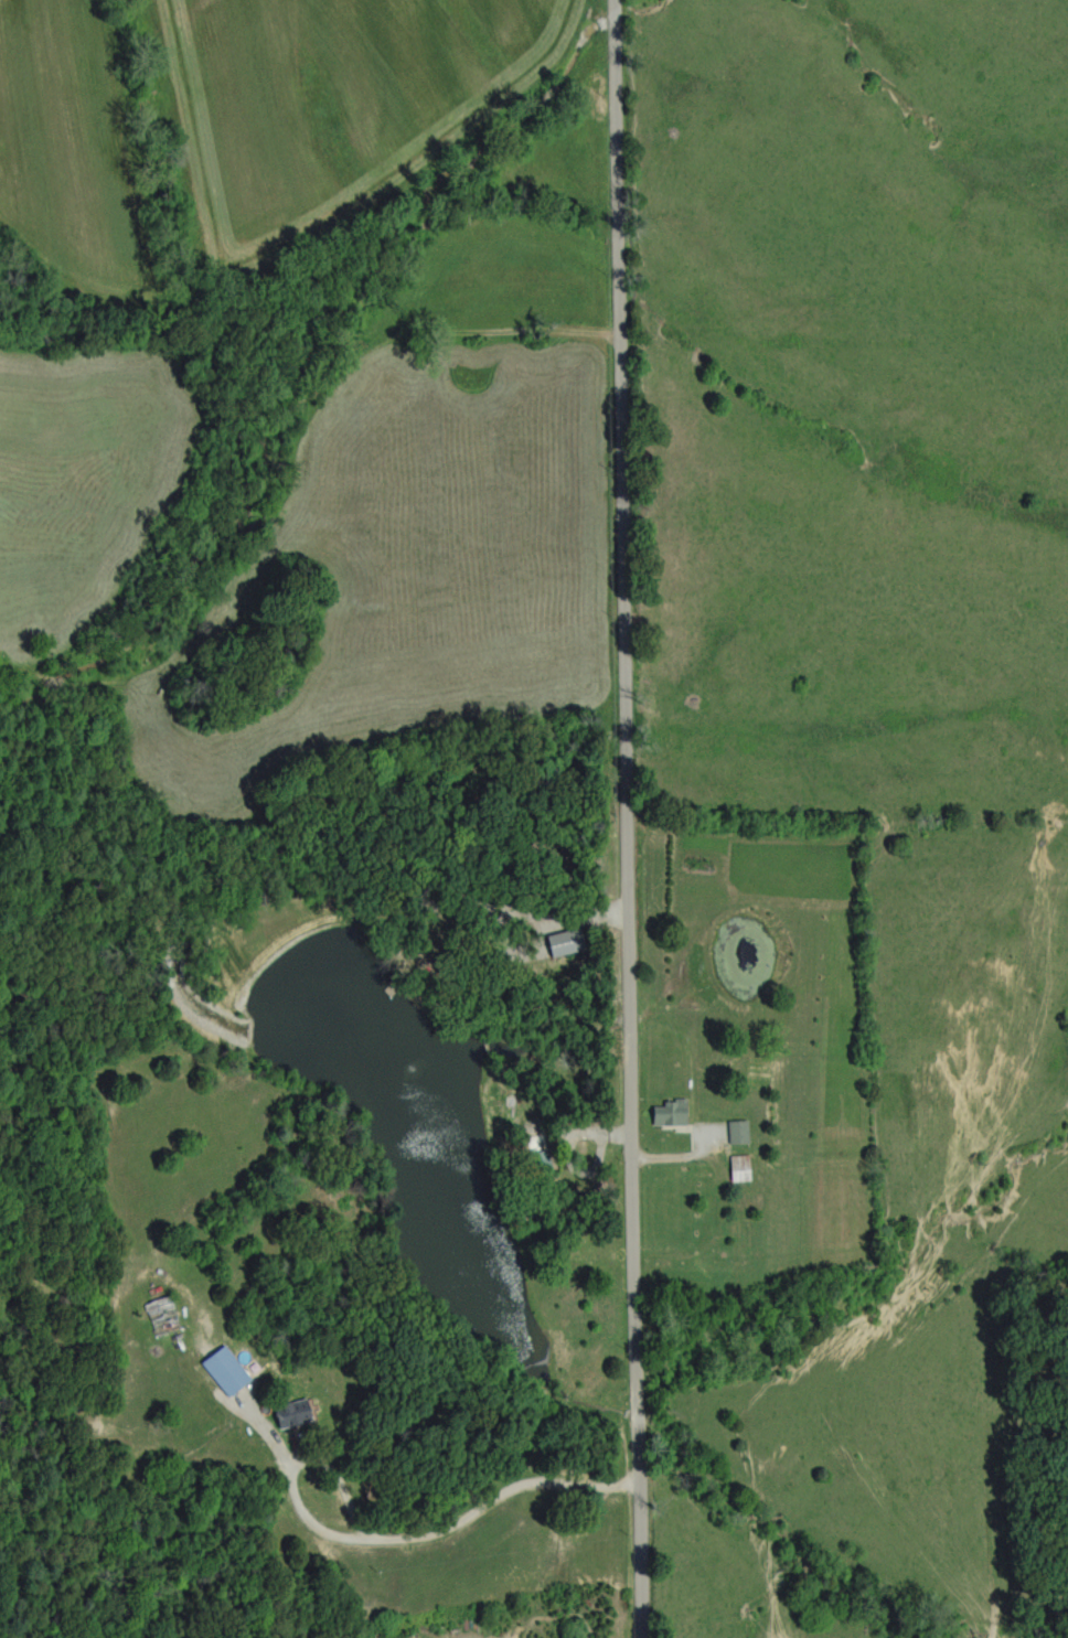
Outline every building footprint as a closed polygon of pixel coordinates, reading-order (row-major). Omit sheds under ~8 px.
[(542,956),(576,947),(570,928),(537,937),(542,956)] [(684,1100),(659,1099),(659,1106),(647,1106),(647,1124),(684,1125),(684,1100)] [(744,1119),(724,1120),(724,1143),(744,1143),(744,1119)] [(726,1154),(727,1181),(746,1181),(745,1154),(726,1154)] [(245,1380),(220,1342),(195,1358),(220,1396),(245,1380)] [(301,1395),(265,1406),(272,1428),(308,1417),(301,1395)]
